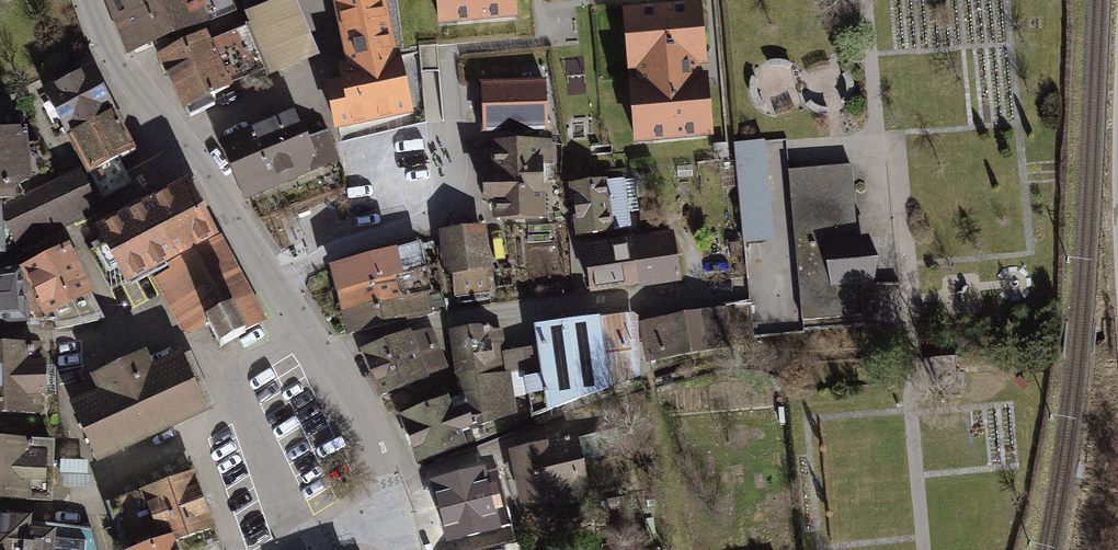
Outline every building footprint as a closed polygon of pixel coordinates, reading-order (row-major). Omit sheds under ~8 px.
[(113,22),(167,0),(104,0),(113,22)] [(177,0),(167,0),(113,22),(126,55),(189,29),(177,0)] [(189,29),(195,27),(184,0),(177,0),(189,29)] [(195,27),(235,11),(230,0),(184,0),(195,27)] [(244,12),(248,22),(245,24),(246,28),(264,68),(267,77),(321,55),(298,0),(245,0),(243,1),(247,11),(244,12)] [(325,82),(335,129),(414,114),(401,49),(396,50),(386,0),(332,0),(344,61),(337,62),(340,79),(325,82)] [(439,24),(517,17),(516,0),(437,0),(439,24)] [(624,7),(630,71),(636,70),(637,79),(631,80),(636,142),(715,135),(710,72),(701,73),(700,64),(709,63),(703,0),(700,0),(624,7)] [(204,35),(158,56),(182,110),(187,108),(189,114),(215,102),(212,96),(234,86),(232,82),(264,68),(246,28),(208,45),(204,35)] [(92,62),(43,89),(67,133),(110,110),(116,107),(92,62)] [(546,79),(480,82),(482,133),(548,131),(546,79)] [(294,108),(218,140),(229,166),(306,134),(294,108)] [(67,133),(104,198),(132,182),(117,157),(132,149),(110,110),(67,133)] [(306,134),(229,166),(243,201),(341,161),(328,130),(307,138),(306,134)] [(0,134),(0,201),(23,195),(18,185),(32,179),(29,155),(23,132),(0,134)] [(551,140),(491,141),(492,171),(483,171),(483,201),(493,201),(494,217),(544,216),(543,155),(552,155),(551,140)] [(776,239),(766,140),(735,143),(745,242),(776,239)] [(728,143),(714,144),(715,159),(729,158),(728,143)] [(851,164),(788,170),(801,320),(864,314),(861,285),(874,284),(880,257),(870,234),(858,235),(851,164)] [(0,201),(0,202),(6,245),(13,242),(16,249),(99,213),(81,167),(23,195),(0,201)] [(570,183),(577,234),(632,227),(625,176),(570,183)] [(187,178),(93,228),(123,284),(216,234),(187,178)] [(484,225),(440,231),(445,276),(453,275),(456,296),(492,292),(484,225)] [(674,231),(653,234),(660,282),(681,279),(674,231)] [(653,234),(633,238),(640,285),(660,282),(653,234)] [(267,320),(221,235),(167,264),(170,269),(152,279),(184,337),(207,325),(218,346),(267,320)] [(633,238),(584,245),(591,293),(640,285),(633,238)] [(743,242),(731,243),(732,258),(744,257),(743,242)] [(69,243),(19,268),(43,322),(53,322),(57,330),(104,319),(69,243)] [(419,244),(329,265),(335,292),(425,270),(419,244)] [(0,270),(0,324),(43,322),(19,268),(0,270)] [(425,270),(335,292),(341,313),(427,292),(430,292),(425,270)] [(427,292),(341,313),(346,335),(433,315),(427,292)] [(751,301),(641,322),(649,363),(759,341),(751,301)] [(631,312),(600,316),(611,388),(641,376),(636,316),(631,312)] [(600,316),(535,325),(537,346),(541,374),(524,378),(527,395),(533,417),(611,388),(600,316)] [(417,464),(468,445),(461,432),(517,413),(514,397),(507,351),(504,328),(493,329),(493,323),(449,329),(459,393),(398,416),(417,464)] [(411,332),(360,351),(378,398),(450,371),(433,326),(412,334),(411,332)] [(0,346),(0,414),(41,413),(40,396),(46,396),(46,361),(39,361),(39,345),(0,346)] [(541,374),(537,346),(507,351),(514,397),(527,395),(524,378),(541,374)] [(95,390),(68,402),(96,462),(207,411),(179,352),(152,365),(145,349),(89,376),(95,390)] [(618,427),(509,452),(521,503),(568,493),(571,505),(632,492),(618,427)] [(0,439),(0,499),(50,501),(52,441),(0,439)] [(88,461),(59,460),(59,474),(62,474),(62,488),(90,488),(90,474),(88,474),(88,461)] [(497,465),(431,483),(447,543),(513,525),(497,465)] [(194,472),(105,503),(123,549),(147,549),(175,539),(213,526),(194,472)] [(576,508),(559,512),(563,527),(580,523),(576,508)] [(0,515),(0,549),(99,549),(94,530),(29,524),(30,518),(0,515)] [(175,539),(147,549),(179,549),(175,539)]
